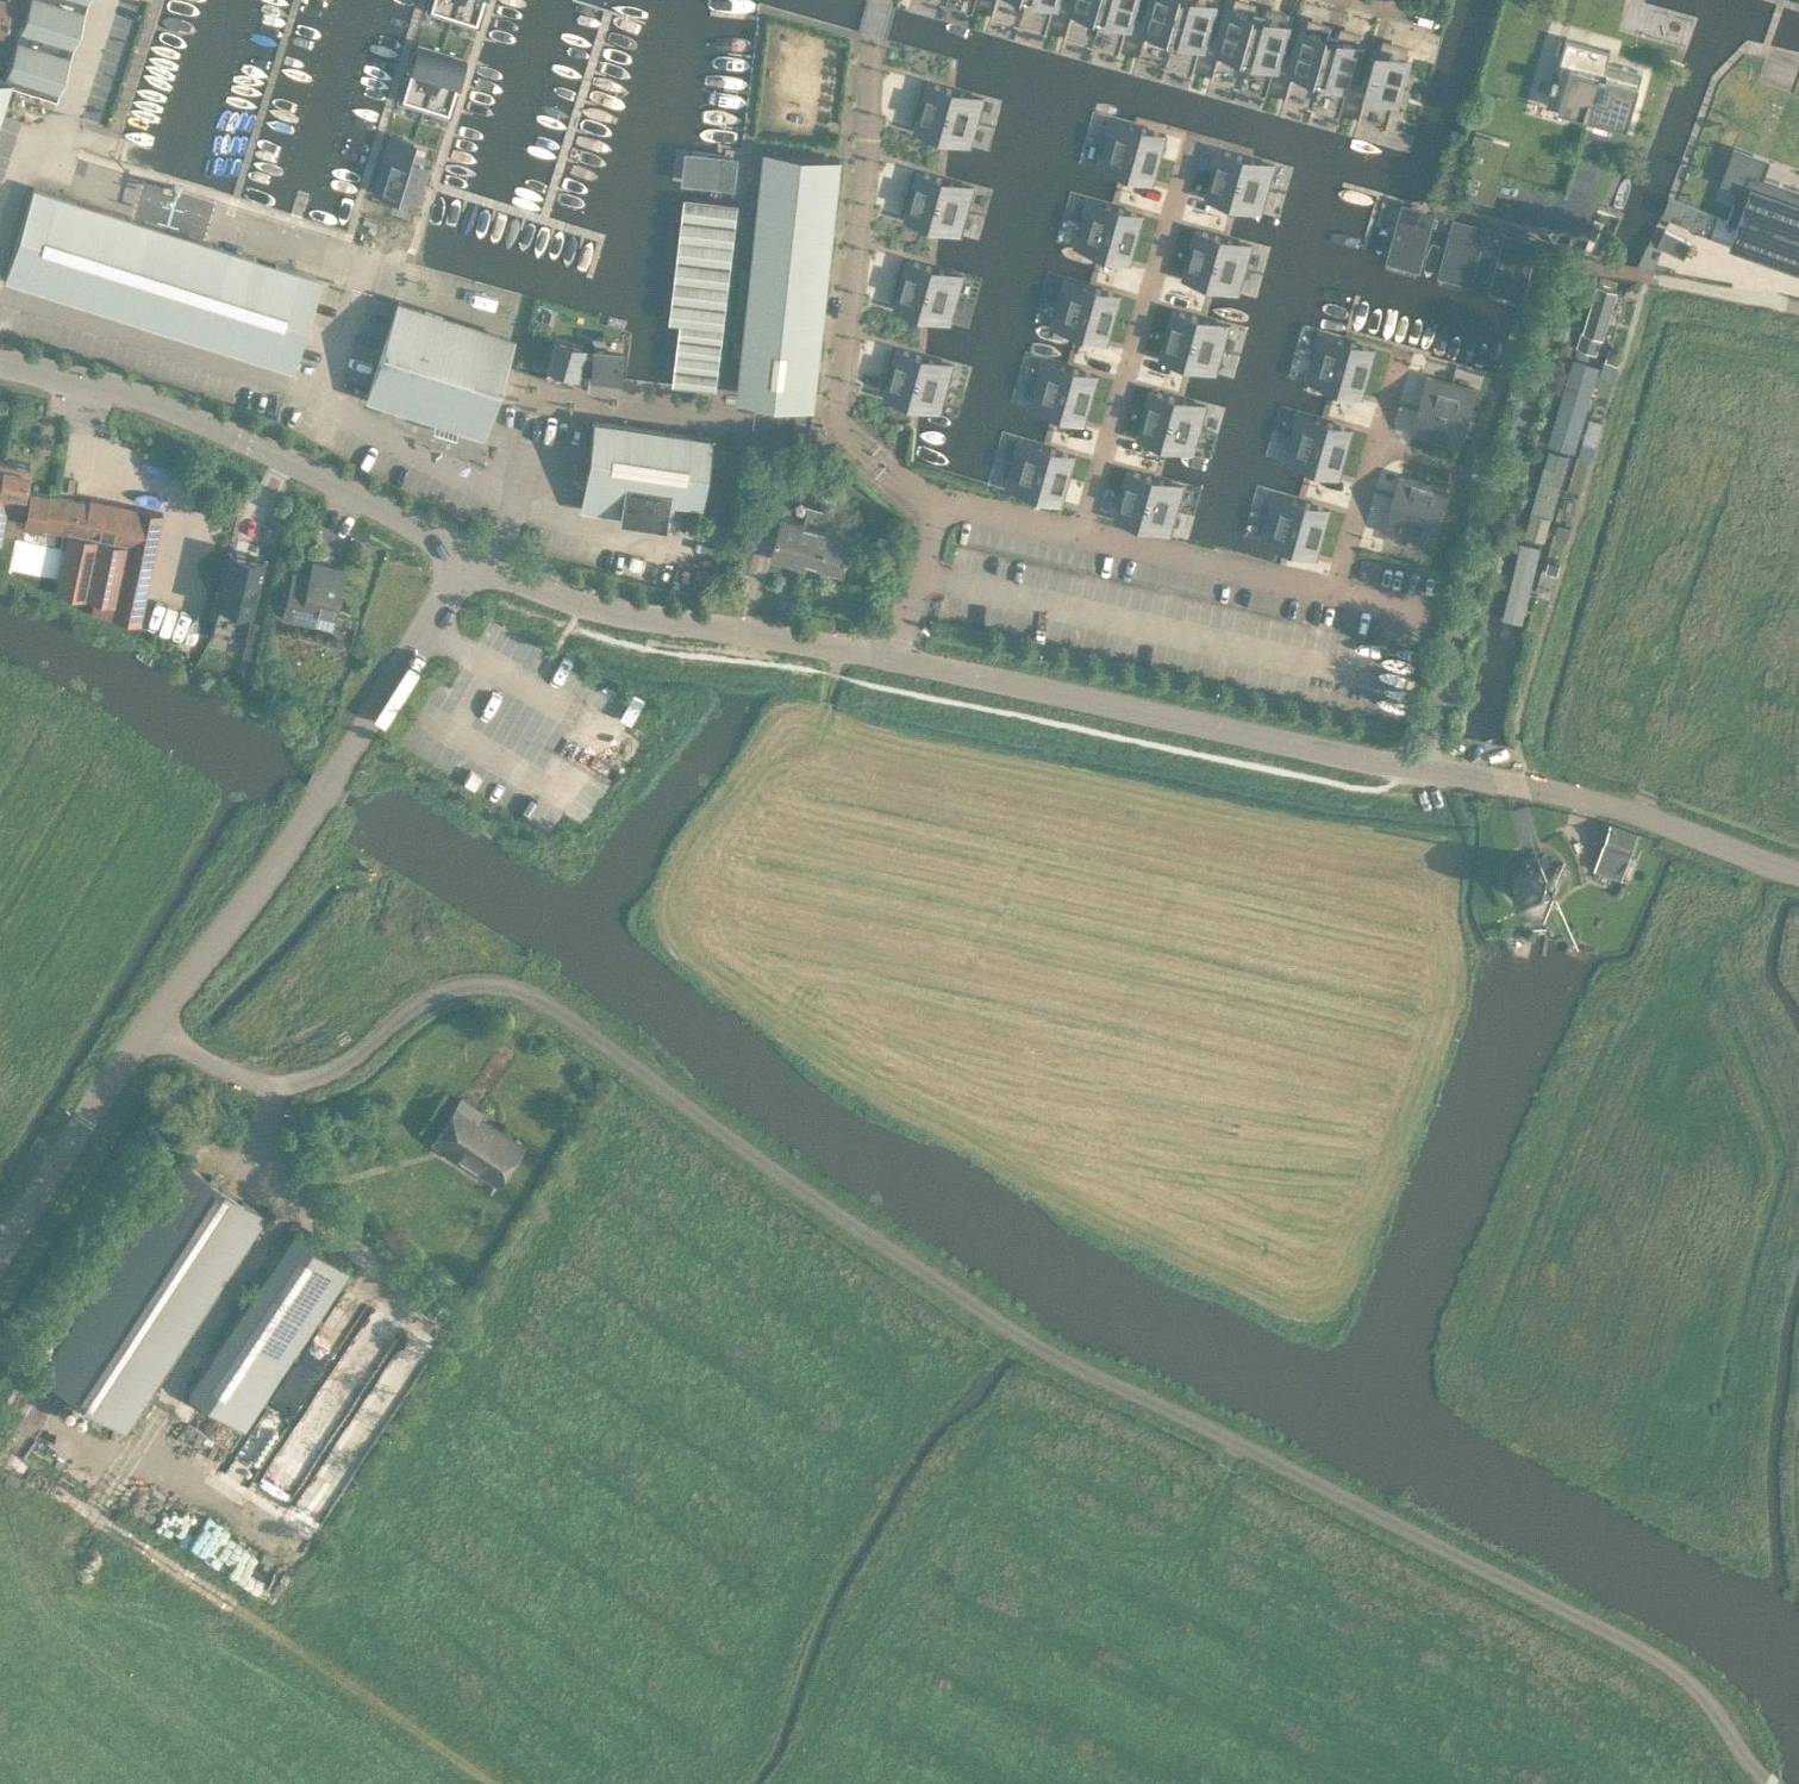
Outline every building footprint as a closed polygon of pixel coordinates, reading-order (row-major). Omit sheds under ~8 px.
[(2,35),(13,0),(0,0),(0,34),(2,35)] [(4,76),(11,78),(10,82),(49,94),(80,0),(28,0),(4,76)] [(429,7),(450,14),(452,14),(456,0),(431,0),(429,7)] [(452,14),(455,15),(475,21),(482,0),(456,0),(452,14)] [(973,11),(976,0),(935,0),(973,11)] [(991,16),(1046,31),(1055,0),(995,0),(991,16)] [(1064,37),(1119,52),(1134,0),(1074,0),(1064,37)] [(1137,57),(1192,73),(1212,2),(1204,0),(1154,0),(1137,57)] [(1253,14),(1231,8),(1211,78),(1266,94),(1286,23),(1264,17),(1265,11),(1262,10),(1261,16),(1256,15),(1257,9),(1254,8),(1253,14)] [(1326,34),(1304,28),(1284,99),(1339,114),(1359,44),(1337,38),(1339,32),(1336,31),(1334,37),(1329,35),(1330,30),(1327,29),(1326,34)] [(1606,127),(1607,122),(1627,127),(1642,72),(1622,66),(1621,69),(1606,65),(1610,51),(1608,50),(1607,55),(1566,43),(1567,38),(1565,38),(1555,73),(1554,73),(1550,84),(1553,85),(1548,103),(1559,106),(1558,108),(1594,118),(1593,123),(1594,123),(1596,118),(1606,121),(1605,126),(1606,127)] [(422,104),(424,105),(441,50),(418,43),(416,49),(412,61),(411,65),(409,70),(408,75),(401,97),(422,104)] [(1406,57),(1377,49),(1357,120),(1386,128),(1406,57)] [(441,50),(424,105),(426,105),(447,112),(454,90),(456,85),(457,80),(459,75),(462,64),(464,57),(441,50)] [(0,75),(0,113),(0,112),(3,105),(10,82),(11,78),(4,76),(0,75)] [(921,106),(977,122),(983,99),(928,83),(921,106)] [(970,145),(977,122),(921,106),(915,129),(970,145)] [(1104,142),(1159,157),(1166,135),(1110,119),(1104,142)] [(392,134),(374,192),(395,198),(396,196),(415,202),(425,168),(406,162),(413,141),(392,134)] [(1159,157),(1104,142),(1097,165),(1153,180),(1159,157)] [(839,158),(837,158),(768,150),(742,387),(812,395),(839,158)] [(1212,173),(1267,188),(1274,165),(1218,150),(1212,173)] [(734,194),(739,157),(676,151),(671,187),(734,194)] [(1736,223),(1745,226),(1741,238),(1774,249),(1796,257),(1798,249),(1798,189),(1764,176),(1746,170),(1738,189),(1727,220),(1736,223)] [(911,195),(967,210),(973,187),(918,172),(911,195)] [(1267,188),(1212,173),(1206,196),(1261,211),(1267,188)] [(311,180),(303,204),(347,218),(354,193),(311,180)] [(292,369),(302,336),(321,279),(33,188),(5,278),(292,369)] [(960,233),(967,210),(911,195),(905,218),(960,233)] [(1143,215),(1087,199),(1081,222),(1136,238),(1143,215)] [(738,207),(684,201),(668,326),(680,327),(672,388),(716,394),(738,207)] [(1665,219),(1666,219),(1668,220),(1684,226),(1697,231),(1709,235),(1710,232),(1711,231),(1714,223),(1716,217),(1715,217),(1702,212),(1690,208),(1671,201),(1670,204),(1667,212),(1665,219)] [(1399,203),(1380,267),(1415,278),(1434,214),(1399,203)] [(1449,218),(1431,282),(1468,292),(1486,228),(1449,218)] [(1130,261),(1136,238),(1081,222),(1074,245),(1130,261)] [(1189,253),(1245,268),(1251,246),(1196,230),(1189,253)] [(1482,296),(1514,305),(1532,242),(1501,232),(1482,296)] [(1669,237),(1666,252),(1694,257),(1697,243),(1669,237)] [(1245,268),(1189,253),(1183,276),(1238,291),(1245,268)] [(901,283),(956,299),(963,276),(907,260),(901,283)] [(1058,302),(1114,318),(1120,295),(1065,279),(1058,302)] [(950,322),(956,299),(901,283),(894,306),(950,322)] [(1594,283),(1573,352),(1592,359),(1614,290),(1594,283)] [(1114,318),(1058,302),(1052,325),(1107,341),(1114,318)] [(482,431),(511,340),(396,303),(367,395),(482,431)] [(1173,310),(1167,333),(1222,349),(1228,326),(1173,310)] [(1222,349),(1167,333),(1160,356),(1216,372),(1222,349)] [(1319,333),(1313,356),(1368,372),(1375,349),(1319,333)] [(591,351),(581,349),(582,345),(554,336),(546,365),(574,373),(576,368),(589,370),(588,375),(618,379),(621,349),(592,346),(591,351)] [(891,372),(946,388),(953,365),(897,349),(891,372)] [(1592,359),(1573,352),(1545,447),(1566,454),(1592,359)] [(1362,395),(1368,372),(1313,356),(1306,379),(1362,395)] [(1097,375),(1042,360),(1036,383),(1065,391),(1091,398),(1097,375)] [(940,411),(946,388),(891,372),(884,395),(940,411)] [(1413,431),(1436,438),(1451,382),(1428,376),(1413,431)] [(1458,444),(1465,420),(1474,389),(1451,382),(1436,438),(1458,444)] [(1091,398),(1065,391),(1036,383),(1029,405),(1084,421),(1091,398)] [(1144,413),(1199,429),(1206,406),(1150,390),(1144,413)] [(1199,429),(1144,413),(1137,436),(1193,452),(1199,429)] [(1352,429),(1297,413),(1290,436),(1346,452),(1352,429)] [(594,421),(581,508),(666,521),(670,497),(699,502),(709,438),(594,421)] [(1346,452),(1290,436),(1284,459),(1339,475),(1346,452)] [(1075,456),(1019,440),(1013,463),(1024,466),(1068,478),(1075,456)] [(1566,454),(1545,447),(1520,541),(1542,546),(1566,454)] [(1490,454),(1478,450),(1467,485),(1479,489),(1490,454)] [(0,468),(0,538),(7,506),(20,509),(29,465),(2,459),(0,468)] [(1068,478),(1024,466),(1013,463),(1006,486),(1062,501),(1068,478)] [(806,559),(837,568),(846,535),(825,529),(830,511),(833,512),(843,475),(830,471),(820,508),(806,559)] [(1183,486),(1128,471),(1121,493),(1177,509),(1183,486)] [(1423,481),(1400,475),(1385,530),(1408,537),(1423,481)] [(1423,481),(1408,537),(1431,543),(1446,488),(1423,481)] [(88,501),(30,490),(22,525),(63,533),(59,548),(64,549),(55,593),(112,604),(110,618),(141,623),(163,513),(89,498),(88,501)] [(1177,509),(1121,493),(1115,516),(1170,532),(1177,509)] [(1274,494),(1267,517),(1323,532),(1329,509),(1274,494)] [(776,540),(772,556),(804,565),(806,559),(820,508),(809,506),(804,523),(782,517),(783,515),(758,507),(751,533),(776,540)] [(1323,532),(1267,517),(1261,539),(1316,555),(1323,532)] [(1542,546),(1520,541),(1497,621),(1520,629),(1542,546)] [(264,559),(228,550),(216,602),(252,611),(264,559)] [(315,609),(333,613),(343,569),(311,562),(308,574),(292,571),(282,613),(313,621),(315,609)] [(1546,571),(1556,574),(1558,566),(1548,563),(1546,571)] [(245,639),(259,643),(263,624),(249,621),(245,639)] [(1638,833),(1610,823),(1595,866),(1621,875),(1638,833)] [(1559,888),(1561,884),(1559,884),(1557,869),(1559,869),(1557,865),(1556,865),(1544,856),(1545,854),(1541,853),(1540,855),(1525,857),(1525,855),(1521,856),(1522,859),(1513,870),(1510,870),(1510,875),(1512,875),(1512,889),(1513,893),(1514,893),(1526,902),(1527,905),(1531,904),(1531,903),(1532,903),(1542,901),(1544,901),(1546,903),(1550,900),(1549,899),(1557,888),(1559,888)] [(479,1111),(462,1099),(434,1141),(497,1182),(520,1146),(475,1117),(479,1111)] [(159,1378),(265,1217),(182,1163),(76,1325),(159,1378)] [(289,1229),(186,1390),(236,1422),(339,1261),(289,1229)] [(252,1488),(314,1526),(397,1392),(381,1382),(385,1376),(375,1369),(401,1328),(370,1308),(296,1427),(266,1409),(235,1458),(261,1474),(252,1488)] [(199,1436),(189,1453),(208,1464),(218,1447),(199,1436)] [(201,1524),(188,1553),(246,1579),(260,1551),(201,1524)]
